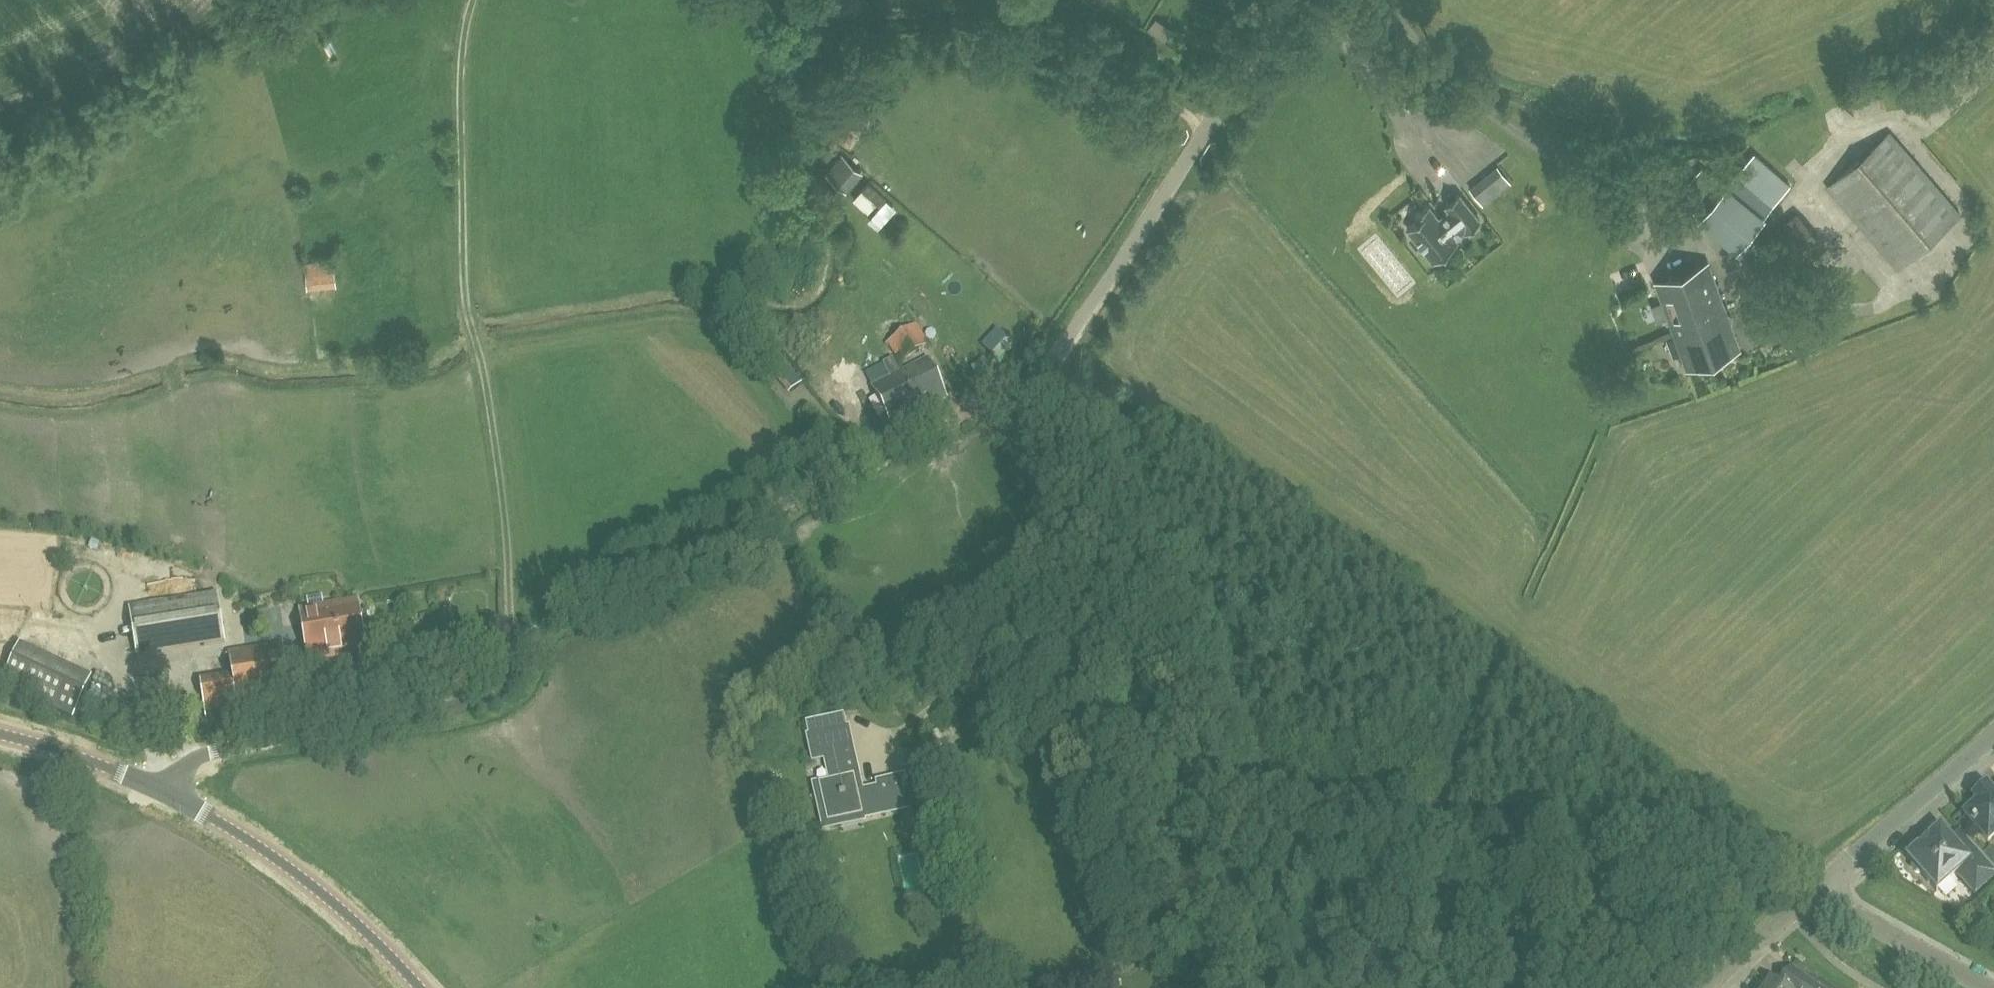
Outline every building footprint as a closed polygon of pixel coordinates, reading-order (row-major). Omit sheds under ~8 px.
[(841,10),(849,0),(829,0),(841,10)] [(1155,18),(1147,30),(1156,36),(1165,24),(1155,18)] [(1891,134),(1827,188),(1897,269),(1960,215),(1891,134)] [(1702,166),(1677,193),(1687,203),(1685,205),(1698,217),(1737,249),(1755,228),(1765,216),(1764,215),(1790,187),(1754,153),(1727,183),(1713,175),(1712,176),(1702,166)] [(842,187),(858,168),(842,155),(826,173),(842,187)] [(1501,190),(1488,173),(1479,181),(1492,197),(1501,190)] [(1434,261),(1436,259),(1458,242),(1454,237),(1465,229),(1467,231),(1480,221),(1459,194),(1445,204),(1450,210),(1439,218),(1428,205),(1415,216),(1418,219),(1407,227),(1434,261)] [(1796,214),(1760,246),(1789,279),(1825,247),(1796,214)] [(1656,283),(1673,332),(1697,323),(1696,322),(1701,320),(1698,312),(1706,310),(1703,300),(1720,295),(1709,264),(1656,283)] [(1673,332),(1675,336),(1686,368),(1739,349),(1720,295),(1703,300),(1706,310),(1698,312),(1701,320),(1696,322),(1697,323),(1673,332)] [(920,413),(900,373),(893,359),(883,364),(891,378),(872,387),(892,427),(920,413)] [(920,413),(948,399),(928,359),(900,373),(920,413)] [(302,612),(310,661),(366,652),(358,603),(325,608),(323,595),(307,597),(309,611),(302,612)] [(130,610),(137,655),(225,641),(217,596),(130,610)] [(230,653),(233,677),(200,682),(206,723),(273,712),(272,701),(292,698),(284,644),(230,653)] [(842,714),(804,723),(807,735),(805,735),(812,763),(824,761),(828,779),(811,784),(824,832),(866,822),(866,820),(920,808),(918,800),(913,777),(912,773),(875,781),(876,787),(864,789),(850,725),(845,726),(842,714)] [(1990,791),(1986,787),(1974,799),(1978,803),(1964,815),(1988,842),(1993,836),(1993,787),(1990,791)] [(1907,858),(1908,859),(1911,862),(1910,866),(1916,873),(1921,873),(1930,883),(1933,886),(1935,889),(1936,891),(1938,890),(1945,898),(1957,888),(1949,879),(1956,873),(1975,894),(1993,877),(1993,868),(1993,867),(1983,855),(1960,830),(1959,831),(1960,832),(1951,840),(1941,830),(1941,829),(1940,828),(1928,838),(1919,847),(1907,858)] [(1977,902),(1968,909),(1975,918),(1984,911),(1977,902)] [(1791,968),(1779,986),(1771,980),(1765,987),(1819,987),(1791,968)]
